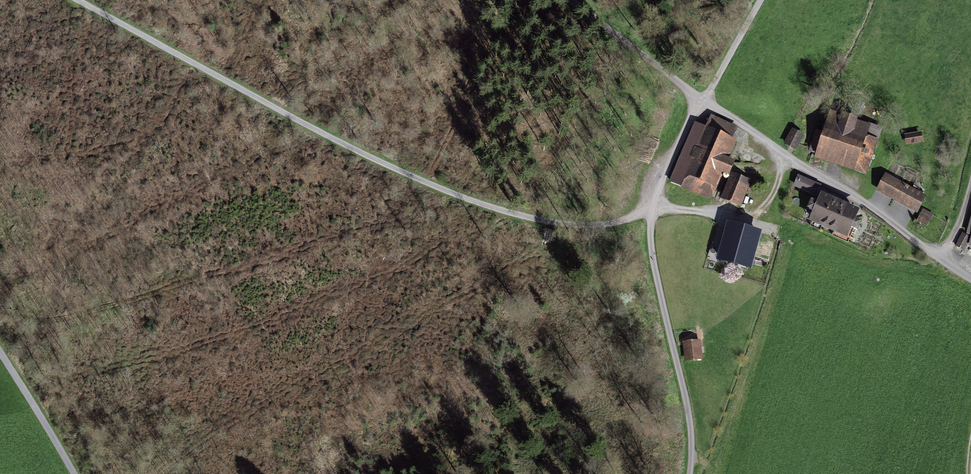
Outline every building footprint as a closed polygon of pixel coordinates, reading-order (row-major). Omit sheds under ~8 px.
[(831,113),(816,160),(865,176),(876,142),(869,140),(874,127),(831,113)] [(784,143),(797,150),(806,132),(793,126),(784,143)] [(738,143),(707,129),(683,184),(714,197),(738,143)] [(905,137),(907,149),(925,147),(924,135),(905,137)] [(732,176),(721,203),(742,211),(752,184),(732,176)] [(798,176),(794,187),(817,196),(822,186),(798,176)] [(874,195),(918,215),(927,196),(883,176),(874,195)] [(819,198),(807,226),(851,244),(862,216),(819,198)] [(929,226),(933,215),(921,210),(917,222),(929,226)] [(729,221),(720,251),(760,263),(769,232),(729,221)] [(693,337),(694,358),(703,358),(702,336),(693,337)] [(692,338),(683,338),(684,359),(693,359),(692,338)]
